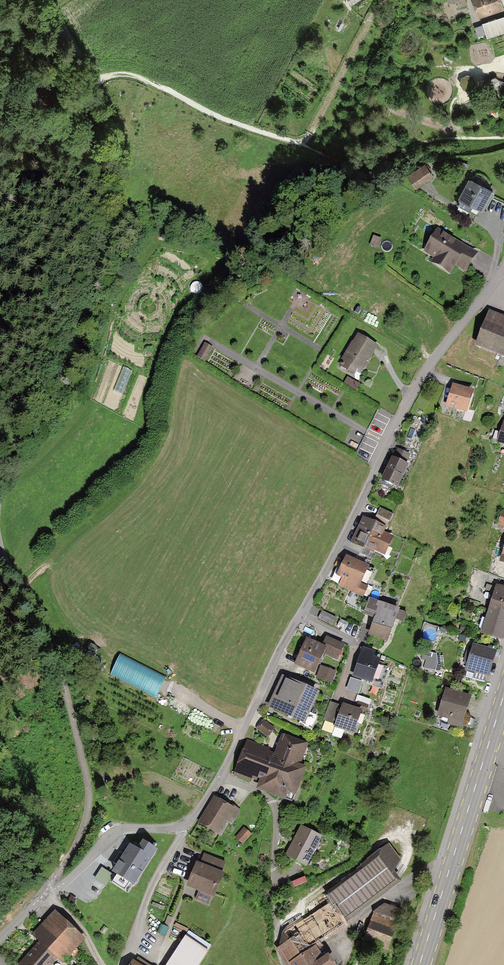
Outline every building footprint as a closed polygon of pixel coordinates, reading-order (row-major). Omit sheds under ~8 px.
[(499,0),(471,0),(476,13),(501,4),(499,0)] [(482,24),(486,37),(503,31),(503,17),(482,24)] [(431,175),(422,163),(405,175),(414,187),(431,175)] [(489,189),(465,178),(456,199),(480,209),(489,189)] [(474,250),(434,229),(422,252),(461,274),(474,250)] [(394,293),(381,282),(373,292),(387,303),(394,293)] [(489,309),(475,346),(503,357),(503,315),(489,309)] [(376,346),(357,334),(339,364),(357,375),(376,346)] [(469,390),(450,384),(443,405),(462,411),(469,390)] [(503,415),(496,442),(503,444),(503,415)] [(412,455),(397,448),(383,478),(398,485),(412,455)] [(391,514),(378,508),(374,517),(387,523),(391,514)] [(500,510),(496,524),(503,526),(503,511),(500,510)] [(386,525),(362,515),(350,541),(384,555),(392,535),(383,532),(386,525)] [(367,567),(346,557),(339,572),(346,575),(340,588),(363,599),(369,586),(360,582),(367,567)] [(490,582),(477,633),(500,639),(503,625),(503,592),(503,588),(503,586),(490,582)] [(402,608),(369,598),(364,613),(376,617),(374,623),(395,629),(402,608)] [(334,618),(320,611),(317,618),(331,625),(334,618)] [(340,656),(344,643),(328,637),(324,647),(307,641),(298,664),(318,672),(315,677),(332,684),(336,673),(322,667),(328,652),(340,656)] [(377,651),(363,646),(353,675),(374,683),(382,661),(375,658),(377,651)] [(492,652),(470,646),(464,667),(486,673),(492,652)] [(318,693),(281,677),(269,705),(306,721),(318,693)] [(469,696),(443,690),(437,711),(448,713),(445,724),(461,727),(469,696)] [(355,730),(361,711),(329,701),(323,720),(355,730)] [(275,755),(246,744),(236,772),(260,781),(257,788),(287,799),(290,791),(297,793),(307,766),(298,763),(306,743),(283,735),(275,755)] [(393,846),(405,864),(422,799),(383,787),(366,844),(385,850),(393,846)] [(235,810),(213,798),(198,823),(220,836),(235,810)] [(320,837),(300,826),(286,854),(306,864),(320,837)] [(250,835),(242,829),(234,839),(242,845),(250,835)] [(156,851),(145,844),(140,853),(128,845),(110,874),(132,888),(156,851)] [(316,947),(415,882),(405,864),(393,846),(385,850),(339,879),(338,876),(302,899),(300,897),(281,912),(282,952),(290,964),(316,947)] [(225,866),(203,857),(201,862),(196,860),(186,886),(213,896),(225,866)] [(373,912),(363,945),(388,953),(402,910),(383,904),(373,912)] [(53,913),(33,935),(39,940),(17,964),(49,964),(56,957),(62,962),(82,939),(53,913)] [(205,948),(185,936),(166,964),(194,964),(205,948)] [(328,956),(324,959),(316,947),(290,964),(334,964),(328,956)]
